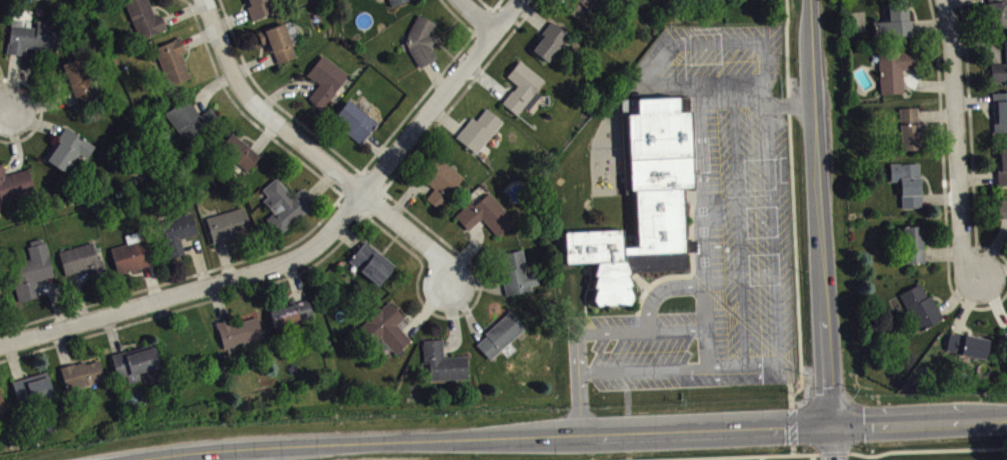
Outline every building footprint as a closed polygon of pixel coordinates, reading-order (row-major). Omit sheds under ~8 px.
[(138,38),(167,27),(161,13),(154,16),(147,0),(125,0),(123,1),(138,38)] [(249,5),(245,6),(251,19),(273,11),(269,0),(247,0),(249,5)] [(415,5),(414,0),(389,0),(393,13),(415,5)] [(593,0),(569,0),(563,8),(576,19),(593,0)] [(992,33),(1006,33),(1006,0),(992,0),(992,33)] [(913,42),(911,6),(890,6),(891,27),(877,28),(877,43),(913,42)] [(435,22),(429,33),(431,40),(429,46),(436,57),(418,68),(403,41),(417,13),(435,22)] [(5,53),(6,41),(7,41),(9,24),(35,27),(36,20),(56,23),(54,38),(56,38),(55,50),(25,46),(23,55),(5,53)] [(531,48),(546,61),(569,35),(550,20),(536,37),(539,39),(531,48)] [(255,31),(282,22),(295,56),(276,63),(271,50),(269,51),(265,42),(261,44),(255,31)] [(152,47),(169,84),(189,77),(183,63),(185,63),(181,53),(185,52),(179,36),(152,47)] [(304,74),(321,54),(347,74),(322,109),(306,97),(316,83),(304,74)] [(60,63),(78,105),(101,97),(92,75),(88,76),(80,55),(60,63)] [(906,100),(905,76),(919,75),(919,58),(881,59),(883,100),(906,100)] [(505,77),(518,60),(542,79),(534,90),(539,95),(526,111),(522,107),(516,115),(501,102),(511,90),(512,90),(516,85),(505,77)] [(1006,87),(1006,70),(993,70),(994,88),(1006,87)] [(163,113),(184,140),(203,128),(205,130),(219,119),(209,106),(199,114),(185,96),(163,113)] [(620,100),(654,98),(688,97),(693,188),(682,188),(686,268),(630,271),(627,274),(631,284),(629,285),(633,296),(629,304),(620,302),(606,303),(597,306),(592,299),(595,287),(593,286),(596,275),(593,274),(597,261),(565,262),(563,232),(622,230),(623,245),(636,245),(634,191),(630,191),(626,115),(621,114),(620,100)] [(347,99),(375,123),(360,143),(330,119),(347,99)] [(997,139),(1006,139),(1006,99),(996,99),(997,139)] [(471,117),(455,137),(475,153),(501,121),(486,108),(476,121),(471,117)] [(923,156),(922,114),(901,114),(902,156),(923,156)] [(42,157),(65,126),(94,145),(85,158),(78,153),(64,173),(42,157)] [(230,131),(258,155),(247,171),(235,162),(228,162),(214,148),(230,131)] [(425,198),(433,188),(415,174),(433,153),(462,176),(457,183),(461,186),(441,212),(425,198)] [(34,190),(27,167),(4,174),(1,162),(0,162),(0,201),(34,190)] [(903,188),(904,215),(924,214),(922,169),(893,170),(893,189),(903,188)] [(261,188),(267,195),(262,200),(272,212),(264,218),(278,235),(313,204),(300,187),(290,195),(275,177),(261,188)] [(470,201),(454,216),(466,229),(481,218),(495,235),(512,220),(488,192),(473,205),(470,201)] [(242,206),(250,232),(212,242),(205,217),(242,206)] [(184,254),(179,238),(197,233),(190,213),(159,222),(169,258),(184,254)] [(109,247),(117,273),(156,262),(148,236),(140,239),(137,231),(123,235),(126,242),(109,247)] [(927,269),(926,232),(905,233),(907,270),(927,269)] [(28,240),(38,238),(39,243),(45,241),(53,274),(33,281),(38,295),(15,302),(5,266),(29,258),(26,247),(30,245),(28,240)] [(364,240),(348,260),(377,284),(394,265),(364,240)] [(57,251),(64,275),(86,268),(90,281),(108,275),(102,258),(97,260),(91,241),(57,251)] [(521,248),(527,275),(535,273),(538,283),(529,285),(530,289),(505,295),(500,271),(505,270),(501,253),(521,248)] [(902,301),(921,338),(944,326),(925,289),(902,301)] [(267,310),(273,328),(297,320),(299,324),(314,319),(307,298),(267,310)] [(389,301),(360,326),(384,355),(391,349),(394,353),(409,339),(396,324),(404,317),(389,301)] [(475,344),(489,359),(524,327),(510,312),(484,333),(486,335),(475,344)] [(214,321),(216,329),(217,328),(222,348),(262,337),(256,316),(230,323),(229,317),(214,321)] [(162,336),(169,358),(209,348),(203,329),(197,331),(196,327),(162,336)] [(422,339),(424,369),(429,368),(429,379),(466,378),(465,356),(443,356),(441,339),(422,339)] [(988,365),(992,346),(952,339),(949,358),(988,365)] [(109,354),(116,378),(125,375),(128,383),(140,379),(138,372),(159,366),(151,343),(125,351),(124,350),(109,354)] [(58,366),(66,390),(104,379),(98,359),(93,360),(93,361),(88,362),(87,361),(84,362),(84,360),(73,363),(73,362),(58,366)] [(11,381),(18,406),(53,396),(46,370),(11,381)] [(8,418),(3,398),(0,398),(0,420),(8,418)]
